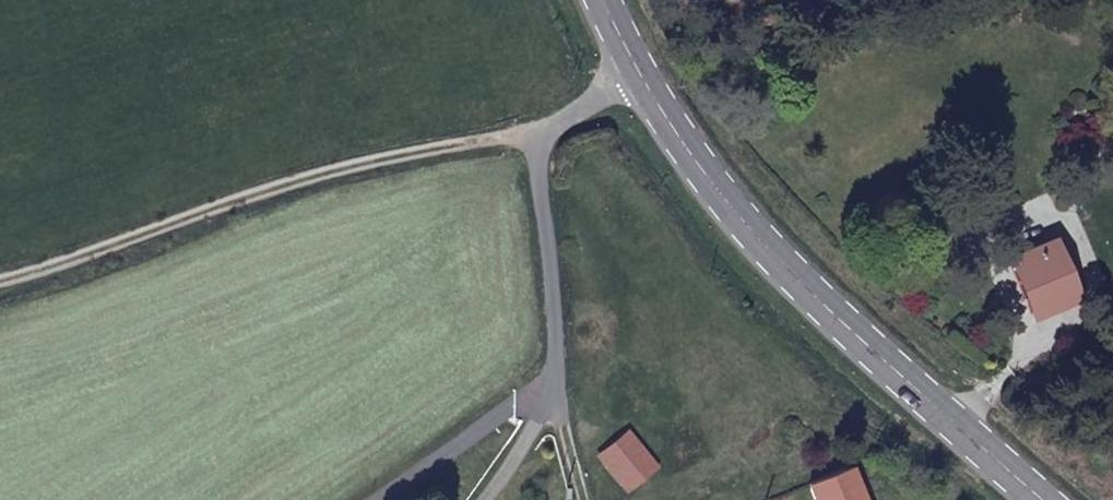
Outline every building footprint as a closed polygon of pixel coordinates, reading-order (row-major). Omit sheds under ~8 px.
[(1072,300),(1050,247),(1019,258),(1034,294),(1029,297),(1035,313),(1072,300)] [(1099,342),(1105,356),(1112,354),(1112,338),(1099,342)] [(616,442),(602,453),(598,459),(625,488),(649,468),(622,437),(616,442)] [(801,483),(808,499),(860,499),(845,465),(801,483)]
